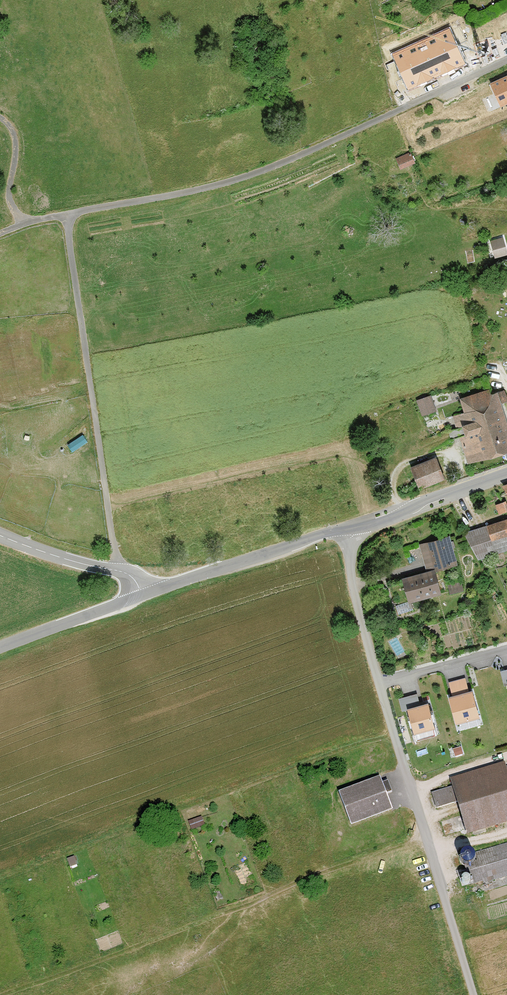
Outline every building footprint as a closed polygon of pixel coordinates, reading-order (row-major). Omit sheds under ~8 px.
[(449,29),(392,54),(408,90),(466,64),(449,29)] [(493,82),(504,105),(506,104),(506,76),(493,82)] [(399,169),(414,163),(409,151),(394,157),(399,169)] [(492,254),(505,251),(502,237),(489,240),(492,254)] [(506,451),(506,429),(495,386),(458,396),(462,412),(451,415),(455,427),(460,426),(462,435),(459,436),(467,463),(483,458),(506,451)] [(415,400),(421,416),(435,411),(429,395),(415,400)] [(442,480),(432,456),(407,467),(416,490),(442,480)] [(497,502),(501,512),(506,509),(506,503),(505,499),(497,502)] [(486,525),(495,551),(497,554),(506,550),(506,517),(486,525)] [(495,551),(486,525),(463,532),(475,556),(495,551)] [(406,601),(440,592),(434,570),(457,564),(449,534),(418,543),(426,570),(399,577),(406,601)] [(403,705),(422,700),(419,691),(400,696),(403,705)] [(471,693),(450,699),(457,724),(478,718),(471,693)] [(428,704),(407,710),(414,735),(435,729),(428,704)] [(454,803),(463,835),(506,822),(506,777),(503,763),(447,780),(449,788),(430,793),(434,809),(454,803)] [(348,827),(391,810),(377,775),(334,792),(348,827)] [(190,830),(203,824),(200,816),(187,821),(190,830)] [(470,853),(470,859),(465,865),(466,873),(471,875),(471,884),(506,874),(506,842),(470,853)] [(463,863),(465,862),(467,861),(469,859),(469,856),(468,853),(467,851),(465,850),(462,850),(459,850),(457,852),(456,854),(456,857),(456,859),(458,861),(460,863),(463,863)] [(76,862),(73,855),(64,859),(67,866),(76,862)] [(465,884),(467,884),(469,883),(470,881),(470,879),(470,877),(469,875),(467,874),(465,874),(463,874),(461,875),(460,877),(460,879),(460,881),(461,883),(463,884),(465,884)]
